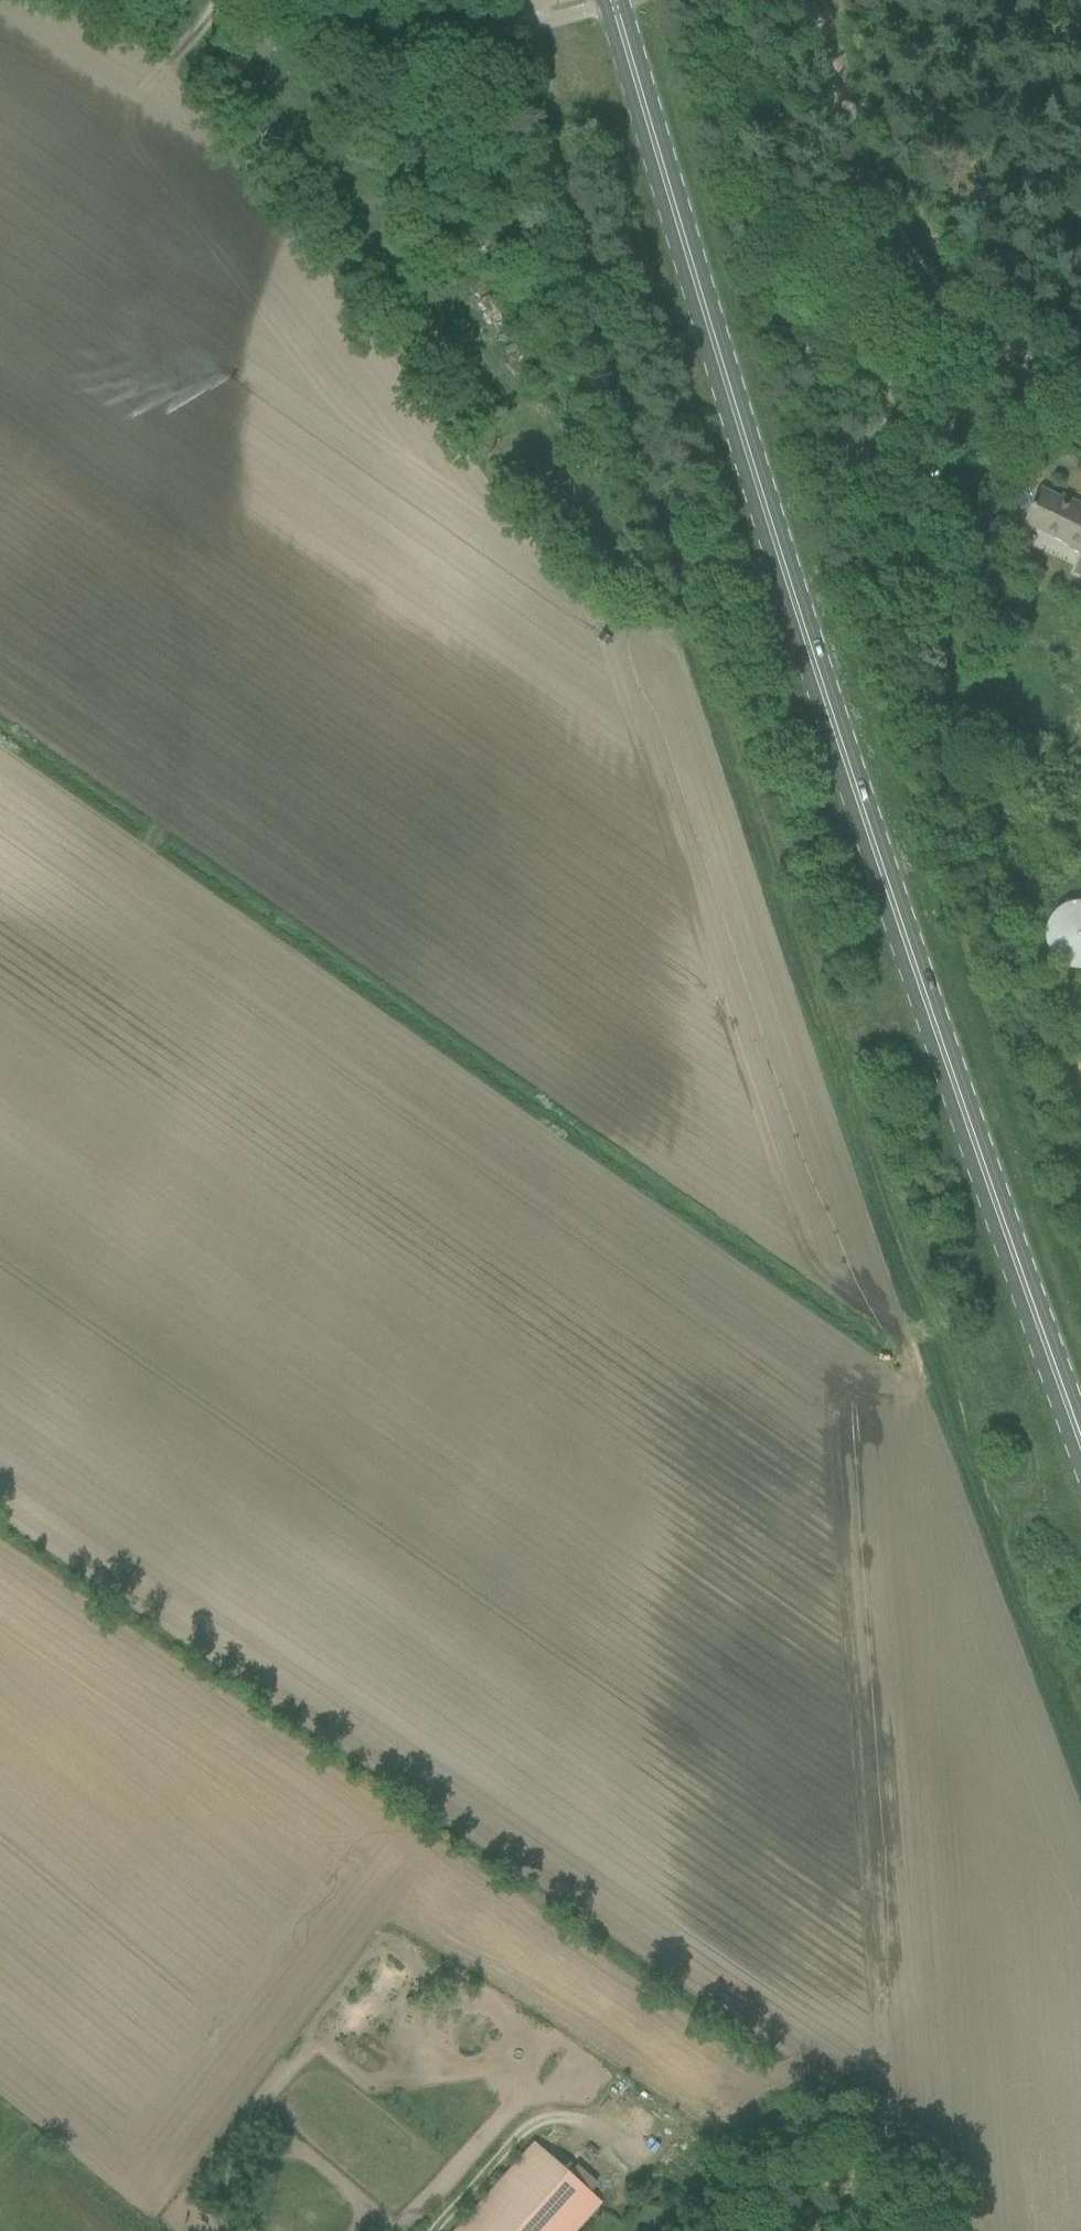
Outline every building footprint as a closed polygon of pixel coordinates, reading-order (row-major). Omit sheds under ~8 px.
[(1043,490),(1028,523),(1080,549),(1080,509),(1043,490)] [(1078,902),(1073,903),(1068,905),(1062,909),(1057,913),(1054,918),(1051,922),(1049,929),(1048,936),(1048,942),(1049,947),(1052,953),(1055,958),(1059,962),(1065,966),(1071,968),(1078,970),(1080,970),(1080,902),(1078,902)] [(600,2204),(532,2143),(454,2230),(575,2230),(600,2204)]
